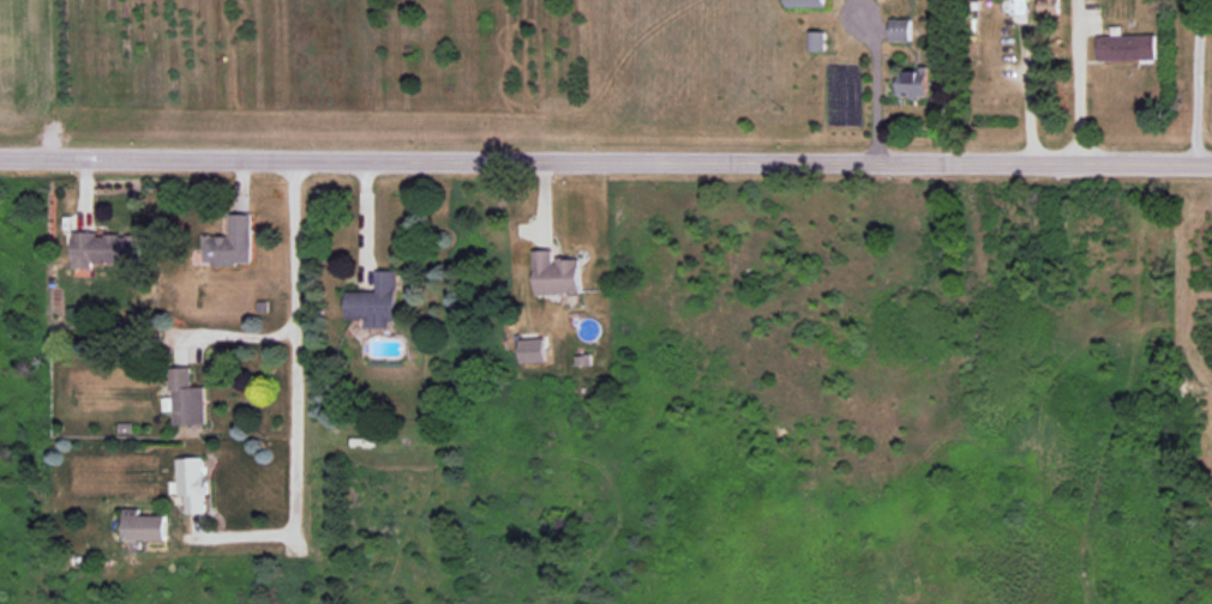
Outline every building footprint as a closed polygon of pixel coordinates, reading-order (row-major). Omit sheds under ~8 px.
[(1040,14),(1060,14),(1059,0),(1039,0),(1040,14)] [(911,41),(912,19),(891,19),(890,41),(911,41)] [(810,51),(826,51),(826,31),(809,31),(810,51)] [(1098,36),(1098,60),(1157,59),(1156,34),(1098,36)] [(901,97),(929,98),(929,70),(901,69),(901,97)] [(252,213),(229,214),(229,235),(204,236),(204,264),(252,264),(252,213)] [(73,233),(72,268),(93,268),(93,262),(142,263),(142,234),(73,233)] [(537,294),(582,292),(581,258),(556,259),(555,249),(536,250),(537,294)] [(348,291),(348,320),(368,320),(368,327),(397,327),(397,270),(378,270),(378,291),(348,291)] [(547,361),(546,338),(521,339),(522,363),(547,361)] [(191,367),(169,368),(170,397),(163,397),(164,411),(174,411),(174,425),(206,424),(206,387),(192,387),(191,367)] [(206,513),(204,457),(178,458),(179,495),(186,495),(187,514),(206,513)] [(139,515),(140,508),(124,508),(123,540),(166,541),(166,516),(139,515)]
